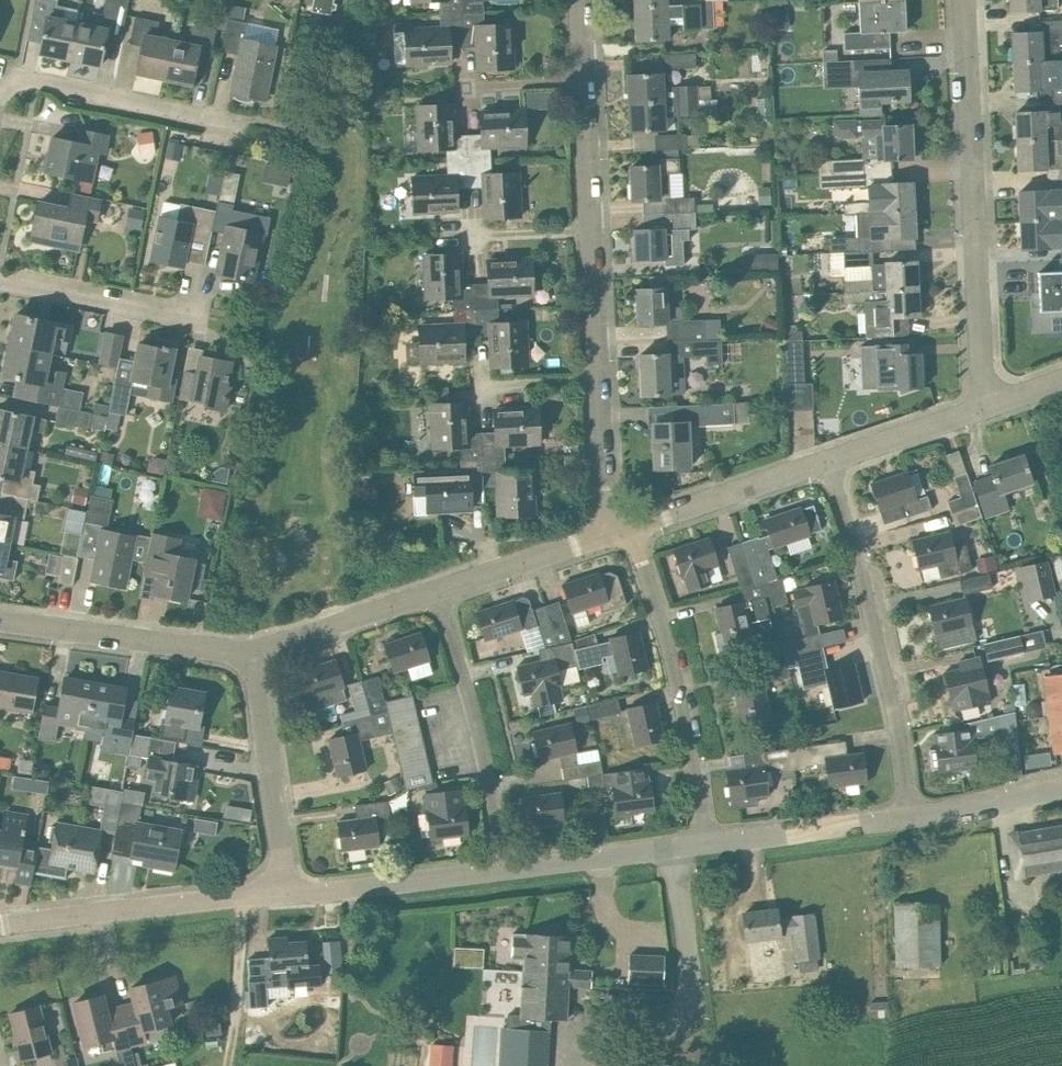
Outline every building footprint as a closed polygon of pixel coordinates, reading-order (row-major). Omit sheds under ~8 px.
[(77,22),(63,19),(65,7),(57,5),(58,0),(35,0),(31,20),(45,23),(39,54),(69,60),(77,22)] [(69,60),(100,66),(106,34),(111,11),(126,15),(129,0),(106,0),(103,14),(94,12),(92,25),(77,22),(69,60)] [(334,0),(314,0),(311,11),(330,15),(334,0)] [(441,12),(463,11),(462,0),(440,0),(441,12)] [(463,11),(484,10),(484,0),(462,0),(463,11)] [(854,50),(891,48),(890,31),(905,30),(904,0),(890,0),(859,1),(860,32),(844,33),(844,50),(854,50)] [(1011,11),(1058,9),(1057,0),(1010,0),(1011,11)] [(700,5),(635,7),(637,41),(669,39),(669,26),(683,26),(683,30),(714,29),(713,2),(699,2),(700,5)] [(228,18),(243,21),(246,7),(231,4),(228,18)] [(772,28),(787,27),(786,9),(771,9),(772,28)] [(463,11),(464,47),(478,46),(479,70),(515,68),(513,24),(485,25),(484,10),(463,11)] [(406,64),(451,62),(451,47),(464,47),(463,11),(441,12),(442,27),(404,29),(404,31),(393,32),(395,63),(406,63),(406,64)] [(137,72),(165,78),(174,39),(158,36),(161,21),(137,16),(131,43),(143,45),(137,72)] [(243,21),(228,18),(222,51),(238,54),(230,92),(236,93),(235,97),(234,96),(233,97),(236,99),(238,100),(242,102),(246,103),(249,103),(254,102),(254,100),(253,100),(254,97),(266,99),(277,45),(244,39),(247,22),(243,21)] [(1013,62),(1060,60),(1059,45),(1061,45),(1061,20),(1040,21),(1040,31),(1012,32),(1013,62)] [(189,42),(174,39),(165,78),(193,84),(199,56),(211,59),(217,27),(204,25),(203,30),(192,28),(189,42)] [(823,61),(836,60),(836,49),(822,50),(823,61)] [(662,54),(663,69),(696,68),(695,53),(662,54)] [(892,58),(854,60),(823,61),(823,76),(858,75),(860,113),(882,112),(881,104),(910,102),(909,68),(893,69),(892,58)] [(1061,98),(1061,84),(1060,60),(1013,62),(1014,90),(1053,89),(1054,98),(1061,98)] [(627,74),(628,102),(699,100),(699,101),(711,100),(710,86),(698,87),(663,87),(663,72),(627,74)] [(699,100),(664,101),(628,102),(630,131),(666,130),(666,116),(699,115),(699,101),(699,100)] [(447,148),(448,162),(470,161),(468,134),(455,135),(454,103),(418,105),(420,149),(447,148)] [(468,134),(470,161),(491,160),(491,146),(527,145),(525,109),(481,111),(482,134),(468,134)] [(1015,112),(1016,141),(1056,139),(1060,139),(1060,126),(1061,126),(1061,110),(1015,112)] [(863,135),(864,158),(885,157),(886,159),(911,158),(909,124),(885,125),(884,119),(857,120),(857,119),(833,120),(833,134),(842,138),(858,138),(857,136),(863,135)] [(51,139),(44,173),(91,182),(97,152),(104,154),(107,136),(79,131),(76,144),(51,139)] [(138,135),(140,155),(156,153),(153,132),(138,135)] [(656,134),(656,149),(686,148),(687,148),(700,148),(700,135),(686,135),(686,134),(656,134)] [(1061,179),(1061,154),(1057,154),(1056,139),(1016,141),(1018,170),(1060,168),(1060,179),(1061,179)] [(167,142),(164,159),(180,162),(183,145),(167,142)] [(680,157),(656,158),(657,165),(631,166),(633,200),(664,199),(665,212),(695,211),(694,198),(672,199),(671,172),(681,172),(680,157)] [(818,160),(818,175),(865,172),(864,158),(818,160)] [(491,160),(470,161),(471,186),(484,186),(486,219),(521,217),(519,172),(492,174),(491,160)] [(471,186),(470,161),(448,162),(448,176),(413,177),(414,212),(458,210),(457,187),(471,186)] [(225,170),(215,225),(224,227),(220,248),(225,249),(220,274),(252,281),(262,233),(231,227),(241,174),(225,170)] [(865,172),(818,175),(819,189),(866,186),(865,172)] [(844,214),(856,214),(913,211),(912,181),(869,183),(869,201),(844,202),(844,214)] [(757,190),(757,207),(772,206),(771,189),(757,190)] [(1048,219),(1061,219),(1061,190),(1019,191),(1020,221),(1048,219)] [(38,202),(30,241),(49,245),(51,237),(78,243),(83,218),(95,220),(99,201),(71,195),(68,209),(38,202)] [(181,267),(187,241),(208,245),(215,211),(181,204),(178,220),(158,216),(150,260),(181,267)] [(126,225),(142,228),(145,211),(129,207),(126,225)] [(695,211),(665,212),(666,227),(635,229),(636,260),(667,258),(666,240),(679,240),(678,229),(695,229),(695,211)] [(856,214),(857,238),(873,238),(915,236),(913,211),(856,214)] [(1048,219),(1020,221),(1021,249),(1061,247),(1061,219),(1048,219)] [(875,262),(874,250),(843,251),(830,252),(831,276),(844,275),(844,291),(918,287),(916,261),(875,262)] [(455,298),(455,310),(477,309),(475,284),(462,285),(460,253),(425,255),(427,299),(455,298)] [(778,270),(778,253),(765,254),(765,270),(778,270)] [(475,284),(477,309),(498,308),(498,295),(534,293),(533,258),(488,260),(489,284),(475,284)] [(1038,272),(1040,308),(1033,309),(1034,333),(1061,332),(1061,271),(1038,272)] [(639,323),(676,322),(677,342),(692,341),(705,341),(704,322),(683,322),(683,305),(667,306),(666,287),(638,288),(639,323)] [(918,287),(844,291),(844,302),(868,301),(869,334),(908,332),(907,315),(919,314),(918,287)] [(567,305),(567,294),(554,294),(554,306),(567,305)] [(498,308),(477,309),(478,335),(492,334),(493,367),(528,365),(527,321),(499,322),(498,308)] [(478,335),(477,309),(455,310),(456,325),(419,326),(421,362),(466,361),(465,335),(478,335)] [(15,315),(9,344),(48,352),(51,337),(67,340),(70,325),(15,315)] [(760,328),(775,335),(781,323),(766,316),(760,328)] [(784,331),(784,340),(803,339),(802,330),(784,331)] [(125,335),(106,331),(100,363),(119,367),(125,335)] [(175,348),(174,348),(176,341),(159,338),(157,344),(156,344),(156,347),(138,343),(131,380),(148,384),(146,396),(171,401),(175,378),(170,377),(175,348)] [(803,339),(784,340),(788,411),(814,409),(812,383),(805,383),(803,339)] [(692,341),(692,356),(706,356),(707,364),(723,364),(722,340),(705,341),(692,341)] [(869,345),(870,388),(922,386),(921,353),(908,353),(908,343),(869,345)] [(45,368),(48,352),(9,344),(2,375),(17,379),(14,397),(59,406),(66,373),(45,368)] [(669,353),(641,353),(642,395),(671,394),(671,393),(685,392),(684,357),(684,352),(669,353)] [(225,386),(230,362),(201,355),(197,375),(184,372),(178,398),(206,404),(205,408),(224,412),(229,387),(225,386)] [(126,415),(132,385),(116,382),(110,412),(126,415)] [(432,387),(432,398),(449,397),(449,386),(432,387)] [(703,483),(703,463),(690,463),(688,424),(748,422),(748,401),(705,404),(671,405),(672,423),(653,424),(655,467),(679,466),(680,491),(703,483)] [(462,446),(463,459),(483,458),(482,433),(469,434),(467,402),(432,404),(434,448),(462,446)] [(92,412),(59,406),(56,421),(89,428),(92,412)] [(497,432),(482,433),(483,458),(505,457),(504,444),(541,442),(539,406),(495,408),(497,432)] [(25,450),(29,430),(42,432),(44,420),(0,410),(0,445),(25,450)] [(0,494),(28,500),(37,501),(41,485),(33,483),(36,471),(22,468),(25,450),(0,445),(0,479),(3,479),(0,494)] [(67,445),(65,454),(96,461),(98,452),(67,445)] [(115,454),(102,451),(100,462),(112,465),(115,454)] [(994,477),(983,480),(972,484),(983,517),(1007,509),(1002,497),(1000,492),(1032,481),(1023,454),(990,465),(994,477)] [(147,472),(164,476),(167,459),(156,457),(149,462),(147,472)] [(505,457),(483,458),(485,483),(499,483),(500,515),(536,513),(533,470),(506,471),(505,457)] [(428,516),(428,510),(472,508),(472,503),(486,502),(485,483),(483,458),(463,459),(463,473),(414,476),(416,516),(428,516)] [(212,480),(227,483),(230,468),(221,466),(214,472),(212,480)] [(927,495),(916,498),(907,471),(870,482),(880,512),(884,524),(931,509),(927,495)] [(947,503),(950,513),(978,504),(967,473),(954,478),(961,498),(947,503)] [(85,505),(88,489),(75,486),(72,502),(85,505)] [(197,516),(221,521),(227,491),(203,487),(197,516)] [(8,544),(13,516),(24,518),(28,500),(0,494),(0,496),(0,542),(8,544)] [(114,499),(91,495),(89,508),(111,513),(114,499)] [(763,518),(769,535),(773,547),(773,548),(811,536),(810,533),(822,529),(813,504),(802,508),(801,506),(763,518)] [(983,517),(978,504),(950,513),(955,527),(983,517)] [(101,530),(94,562),(91,581),(121,587),(131,536),(101,530)] [(937,565),(940,576),(941,578),(972,570),(966,544),(952,547),(948,531),(913,539),(920,569),(937,565)] [(157,576),(154,593),(184,599),(192,560),(177,557),(181,541),(150,534),(142,572),(157,576)] [(742,542),(756,585),(768,582),(769,582),(772,581),(772,579),(777,578),(768,549),(773,547),(769,535),(759,538),(758,536),(742,542)] [(706,568),(719,564),(710,536),(674,548),(683,576),(685,575),(689,589),(711,582),(706,568)] [(8,544),(0,542),(0,578),(13,580),(16,562),(5,559),(8,544)] [(741,589),(756,585),(742,542),(727,547),(741,589)] [(58,582),(73,585),(79,558),(64,555),(58,582)] [(975,561),(978,574),(998,570),(995,556),(975,561)] [(1019,570),(1027,604),(1058,597),(1048,562),(1019,570)] [(598,571),(563,583),(577,627),(590,623),(585,608),(600,603),(603,612),(625,604),(616,576),(610,573),(600,576),(598,571)] [(772,581),(769,582),(772,594),(775,606),(788,602),(782,579),(772,581)] [(782,642),(785,655),(823,647),(818,624),(844,618),(835,579),(793,589),(804,637),(782,642)] [(768,582),(756,585),(741,589),(744,600),(714,607),(723,646),(754,639),(750,622),(770,617),(765,597),(772,595),(768,582)] [(558,644),(545,605),(533,609),(530,600),(530,599),(528,598),(526,597),(525,596),(522,596),(521,596),(519,597),(517,598),(517,599),(514,603),(513,599),(477,610),(487,640),(524,627),(527,629),(538,626),(545,647),(558,644)] [(940,650),(976,641),(965,597),(928,606),(940,650)] [(559,601),(545,605),(558,644),(572,640),(559,601)] [(596,632),(572,640),(578,663),(614,654),(619,674),(648,667),(639,630),(610,637),(611,639),(598,643),(596,632)] [(386,642),(395,672),(430,661),(421,631),(386,642)] [(1020,636),(983,644),(987,661),(1024,653),(1020,636)] [(572,640),(558,644),(545,647),(539,649),(541,659),(518,665),(525,694),(532,692),(535,705),(562,698),(559,686),(561,685),(560,684),(567,682),(564,667),(578,663),(572,640)] [(787,662),(788,668),(798,666),(803,689),(827,683),(833,709),(864,702),(855,663),(828,669),(823,647),(785,655),(787,662)] [(962,667),(945,671),(954,710),(989,702),(979,657),(960,661),(962,667)] [(336,703),(332,692),(345,688),(336,658),(300,669),(311,704),(317,709),(336,703)] [(763,679),(733,687),(742,723),(772,716),(764,683),(790,677),(788,668),(787,662),(760,669),(763,679)] [(38,676),(0,670),(0,704),(32,710),(38,676)] [(1055,714),(1061,713),(1061,674),(1044,677),(1048,701),(1053,700),(1055,714)] [(363,681),(373,715),(388,711),(386,701),(379,676),(363,681)] [(58,708),(44,705),(39,738),(56,741),(59,721),(87,725),(95,682),(63,677),(58,708)] [(343,723),(358,719),(373,715),(363,681),(348,685),(355,710),(341,715),(343,723)] [(125,687),(95,682),(87,725),(103,728),(100,748),(129,754),(133,734),(133,733),(135,721),(120,718),(125,687)] [(1015,706),(1026,705),(1024,683),(1013,684),(1015,706)] [(171,687),(165,719),(160,718),(158,737),(175,740),(183,742),(186,724),(200,726),(205,693),(171,687)] [(386,701),(388,711),(388,714),(416,708),(413,695),(386,701)] [(621,712),(618,697),(588,705),(591,719),(621,712)] [(665,738),(656,701),(627,708),(636,745),(665,738)] [(1026,714),(1031,718),(1037,717),(1040,712),(1040,706),(1035,703),(1029,703),(1025,708),(1026,714)] [(574,708),(577,722),(590,719),(587,705),(574,708)] [(388,714),(392,727),(419,721),(416,708),(388,714)] [(388,711),(373,715),(358,719),(343,723),(347,734),(330,738),(339,776),(368,768),(361,740),(392,731),(392,727),(388,714),(388,711)] [(938,769),(938,773),(977,768),(977,764),(981,764),(978,738),(1001,735),(1002,751),(1019,750),(1015,711),(965,723),(966,729),(933,733),(935,749),(931,749),(931,748),(929,749),(932,771),(933,771),(933,770),(938,769)] [(1052,729),(1055,753),(1061,752),(1061,713),(1055,714),(1057,728),(1052,729)] [(392,727),(392,731),(395,740),(422,733),(419,721),(392,727)] [(559,757),(563,779),(587,775),(601,773),(600,760),(578,763),(577,751),(569,722),(534,731),(541,762),(559,757)] [(133,734),(129,754),(142,756),(149,757),(145,775),(157,777),(154,792),(191,799),(194,779),(189,778),(191,764),(171,761),(175,740),(158,737),(133,733),(133,734)] [(395,740),(397,752),(424,745),(422,733),(395,740)] [(790,748),(793,770),(807,768),(806,765),(825,763),(828,788),(867,783),(863,752),(847,754),(846,740),(790,748)] [(427,758),(424,745),(397,752),(400,764),(427,758)] [(780,772),(793,770),(790,748),(745,754),(746,767),(727,769),(726,770),(731,807),(758,803),(758,797),(769,796),(766,771),(779,769),(780,772)] [(129,754),(127,766),(140,768),(142,756),(129,754)] [(1026,769),(1040,767),(1038,754),(1024,756),(1026,769)] [(10,771),(13,758),(0,756),(0,769),(10,771)] [(400,764),(403,777),(430,771),(427,758),(400,764)] [(654,809),(651,779),(649,767),(612,771),(601,773),(602,773),(587,776),(588,787),(614,784),(617,814),(654,809)] [(433,783),(430,771),(403,777),(406,789),(433,783)] [(397,775),(383,783),(389,795),(403,787),(397,775)] [(49,781),(32,778),(30,791),(47,794),(49,781)] [(101,826),(116,829),(121,802),(123,791),(93,786),(90,803),(105,806),(101,826)] [(464,804),(462,789),(427,793),(428,808),(432,838),(468,834),(465,804),(464,804)] [(565,822),(561,791),(523,796),(527,827),(565,822)] [(393,820),(390,800),(362,803),(363,818),(340,820),(343,851),(381,846),(378,822),(393,820)] [(779,802),(780,813),(801,811),(799,800),(779,802)] [(132,804),(121,802),(116,829),(116,832),(136,836),(132,857),(143,859),(142,865),(174,870),(182,828),(139,821),(142,806),(132,804)] [(253,810),(226,806),(224,817),(251,822),(253,810)] [(0,828),(0,863),(17,866),(16,872),(14,882),(31,885),(33,875),(37,846),(22,844),(26,815),(4,812),(1,829),(0,828)] [(198,830),(220,832),(221,819),(199,817),(198,830)] [(67,866),(95,871),(96,863),(101,830),(57,823),(56,827),(53,827),(50,842),(54,842),(53,850),(38,847),(34,871),(65,876),(67,866)] [(1010,834),(1017,878),(1061,870),(1061,826),(1010,834)] [(941,904),(897,905),(899,961),(906,961),(906,975),(929,974),(928,960),(942,960),(941,904)] [(796,958),(799,957),(800,970),(819,969),(818,955),(822,955),(816,909),(790,912),(778,913),(777,909),(742,913),(746,941),(778,937),(779,948),(794,946),(796,958)] [(543,977),(569,979),(568,986),(592,988),(593,971),(569,970),(571,935),(514,932),(512,958),(525,958),(525,971),(543,972),(543,977)] [(287,938),(269,939),(271,958),(247,960),(248,978),(251,1008),(267,1007),(265,988),(320,985),(319,967),(308,967),(306,942),(287,943),(287,938)] [(327,972),(343,971),(340,939),(325,940),(327,972)] [(452,947),(451,965),(480,967),(481,948),(452,947)] [(665,955),(629,954),(628,984),(664,985),(665,955)] [(551,1031),(552,1019),(566,1020),(568,986),(569,979),(543,977),(543,972),(525,971),(521,1015),(507,1015),(507,1028),(502,1028),(500,1065),(549,1065),(551,1031)] [(130,1045),(146,1041),(143,1030),(170,1023),(159,980),(131,987),(134,999),(137,1010),(123,1014),(122,1011),(130,1045)] [(105,1007),(102,995),(74,1002),(85,1045),(100,1041),(103,1052),(130,1045),(122,1011),(107,1015),(105,1007)] [(888,1001),(869,1001),(870,1017),(889,1016),(888,1001)] [(9,1013),(13,1031),(10,1032),(13,1042),(16,1041),(21,1060),(51,1052),(39,1005),(9,1013)] [(223,1034),(220,1022),(205,1024),(207,1037),(223,1034)]
